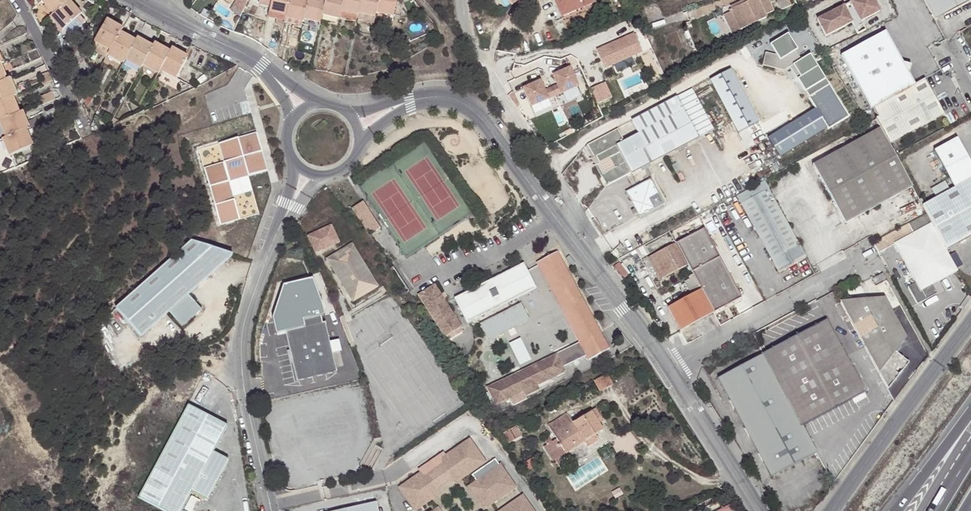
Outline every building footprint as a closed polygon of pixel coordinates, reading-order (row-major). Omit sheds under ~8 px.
[(71,0),(43,0),(42,1),(49,10),(47,11),(52,17),(49,19),(54,25),(56,23),(62,31),(80,16),(68,3),(72,0),(71,0)] [(317,0),(315,0),(306,0),(306,1),(303,0),(272,0),(269,12),(285,16),(284,17),(302,21),(302,19),(319,23),(319,21),(321,15),(338,19),(338,17),(339,12),(356,16),(357,13),(375,17),(375,14),(392,17),(397,0),(317,0)] [(561,17),(593,3),(592,0),(554,0),(561,17)] [(721,14),(731,35),(767,17),(759,0),(749,0),(721,14)] [(816,19),(825,36),(851,22),(852,25),(860,20),(879,11),(874,0),(853,0),(816,19)] [(934,20),(970,0),(924,0),(934,20)] [(593,3),(561,17),(564,23),(595,9),(593,3)] [(285,16),(269,12),(268,18),(283,21),(284,17),(285,16)] [(355,21),(356,19),(356,16),(339,12),(338,17),(355,21)] [(373,23),(375,17),(357,13),(356,16),(356,19),(373,23)] [(321,15),(319,21),(337,25),(338,19),(321,15)] [(284,17),(283,21),(283,23),(300,27),(301,25),(302,21),(284,17)] [(302,21),(301,25),(318,29),(319,23),(302,19),(302,21)] [(865,30),(860,20),(852,25),(857,34),(865,30)] [(115,27),(106,22),(91,50),(107,59),(109,55),(124,63),(126,60),(141,68),(143,65),(159,74),(161,71),(176,79),(187,59),(178,54),(179,51),(173,47),(171,51),(165,47),(163,50),(154,45),(152,48),(143,44),(145,40),(139,37),(137,40),(130,37),(129,40),(120,35),(124,29),(117,25),(115,27)] [(841,55),(870,109),(872,107),(914,85),(908,73),(902,62),(885,30),(841,55)] [(633,32),(596,48),(604,67),(641,50),(633,32)] [(810,54),(802,60),(796,51),(788,39),(779,44),(776,57),(765,53),(761,66),(782,73),(790,68),(803,89),(816,110),(826,127),(847,115),(825,79),(810,54)] [(663,46),(655,50),(665,72),(673,68),(663,46)] [(911,64),(902,62),(908,73),(911,64)] [(540,80),(523,87),(531,106),(577,85),(570,67),(553,74),(557,84),(544,90),(540,80)] [(737,69),(715,79),(742,134),(764,123),(737,69)] [(7,139),(3,140),(10,156),(32,148),(25,131),(28,130),(21,113),(18,114),(12,99),(15,97),(8,81),(4,82),(0,72),(0,123),(7,139)] [(52,82),(48,73),(38,77),(42,86),(52,82)] [(943,115),(924,79),(914,85),(872,107),(878,117),(875,119),(880,128),(889,144),(943,115)] [(594,88),(600,104),(616,99),(609,82),(594,88)] [(711,131),(690,91),(631,123),(637,135),(623,143),(616,129),(587,144),(585,146),(592,159),(593,159),(602,175),(599,177),(604,187),(711,131)] [(51,92),(39,97),(42,105),(54,100),(51,92)] [(816,110),(768,139),(780,159),(827,130),(826,127),(816,110)] [(894,155),(889,144),(880,128),(813,165),(845,224),(912,187),(902,169),(894,155)] [(224,162),(204,168),(220,225),(240,219),(229,182),(268,171),(257,132),(218,143),(224,162)] [(922,206),(927,214),(935,230),(946,249),(970,235),(970,165),(957,139),(934,151),(954,188),(949,191),(944,182),(931,189),(936,198),(922,206)] [(2,160),(7,172),(15,168),(10,157),(2,160)] [(627,193),(636,208),(638,213),(639,215),(661,204),(649,181),(627,193)] [(806,258),(768,189),(740,204),(779,272),(806,258)] [(362,202),(352,209),(370,235),(379,228),(362,202)] [(958,271),(946,249),(935,230),(927,214),(908,225),(913,233),(893,243),(915,283),(908,287),(917,304),(936,293),(931,285),(958,271)] [(330,226),(307,238),(315,255),(338,243),(330,226)] [(675,244),(701,289),(713,313),(741,298),(703,228),(675,244)] [(232,255),(191,242),(115,309),(140,338),(168,313),(188,295),(232,255)] [(351,244),(326,261),(354,302),(379,285),(351,244)] [(671,244),(653,253),(665,275),(683,266),(671,244)] [(613,251),(618,260),(625,256),(619,245),(613,251)] [(643,246),(634,251),(639,259),(648,254),(643,246)] [(557,253),(539,262),(540,265),(562,307),(573,302),(575,306),(581,303),(557,253)] [(665,275),(653,253),(649,256),(661,278),(665,275)] [(522,263),(453,298),(466,324),(532,291),(524,276),(528,274),(526,271),(522,263)] [(528,274),(524,276),(532,291),(535,289),(528,274)] [(881,274),(873,279),(876,284),(885,279),(881,274)] [(444,300),(441,297),(434,286),(417,297),(445,338),(448,337),(459,329),(462,327),(445,302),(444,300)] [(713,313),(701,289),(667,308),(680,331),(713,313)] [(188,295),(168,313),(182,328),(202,310),(188,295)] [(884,297),(840,301),(887,388),(906,365),(895,351),(906,337),(884,297)] [(573,302),(562,307),(579,343),(593,336),(594,337),(597,335),(581,303),(575,306),(573,302)] [(520,304),(480,325),(488,341),(529,320),(520,304)] [(826,320),(763,354),(802,426),(865,392),(826,320)] [(325,323),(285,332),(297,382),(337,373),(325,323)] [(459,329),(448,337),(450,341),(462,333),(459,329)] [(553,358),(558,369),(582,357),(585,362),(605,352),(597,335),(594,337),(593,336),(579,343),(552,356),(553,358)] [(523,365),(534,360),(524,338),(512,343),(523,365)] [(802,426),(763,354),(719,378),(772,476),(816,452),(802,426)] [(553,358),(488,390),(496,406),(521,393),(535,386),(561,373),(558,369),(553,358)] [(606,375),(595,381),(600,391),(611,385),(606,375)] [(535,386),(521,393),(525,401),(539,394),(535,386)] [(188,405),(139,497),(165,510),(182,510),(192,492),(204,498),(210,497),(225,468),(221,456),(214,452),(228,426),(188,405)] [(595,409),(590,412),(598,424),(603,420),(595,409)] [(551,441),(546,444),(544,446),(554,462),(566,454),(565,453),(583,442),(587,448),(598,441),(594,435),(602,430),(598,424),(590,412),(572,423),(569,425),(563,416),(548,426),(556,438),(551,441)] [(566,414),(563,416),(569,425),(572,423),(566,414)] [(464,443),(437,462),(436,471),(443,482),(452,483),(479,464),(464,443)] [(229,460),(221,456),(225,468),(229,460)] [(490,461),(467,477),(472,485),(486,506),(510,489),(496,468),(490,461)] [(436,471),(425,478),(433,489),(443,482),(436,471)] [(416,477),(396,491),(410,510),(413,510),(432,498),(433,489),(425,478),(416,477)] [(486,506),(472,485),(465,490),(480,510),(486,506)] [(521,497),(501,510),(531,510),(521,497)] [(706,507),(708,510),(711,510),(723,505),(720,500),(706,507)] [(339,510),(377,510),(375,503),(339,510)]
